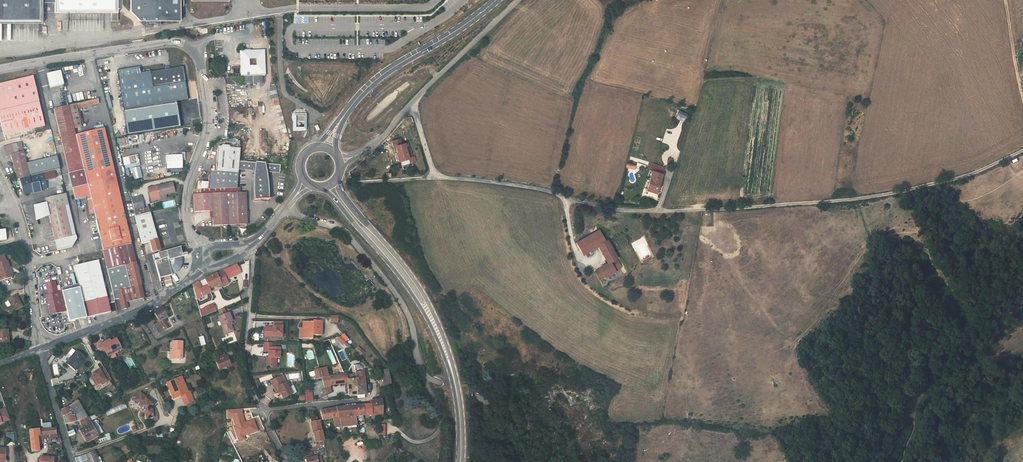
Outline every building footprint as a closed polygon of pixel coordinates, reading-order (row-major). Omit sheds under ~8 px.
[(116,22),(116,21),(118,21),(118,0),(0,0),(0,23),(42,23),(42,2),(55,2),(55,13),(111,12),(111,26),(123,26),(124,27),(125,28),(126,29),(128,29),(130,28),(131,27),(132,26),(133,24),(133,23),(132,21),(131,20),(130,19),(128,18),(126,18),(125,19),(124,20),(123,21),(122,22),(116,22)] [(180,21),(180,0),(130,0),(130,11),(140,21),(180,21)] [(242,52),(243,75),(265,74),(264,52),(242,52)] [(139,67),(117,71),(123,110),(177,102),(188,100),(185,83),(186,82),(184,66),(140,73),(139,67)] [(63,85),(59,72),(46,75),(49,89),(63,85)] [(4,136),(45,126),(33,76),(0,84),(0,121),(4,136)] [(98,98),(76,103),(77,109),(79,109),(79,108),(99,103),(98,98)] [(177,102),(123,110),(128,134),(180,126),(177,102)] [(76,103),(69,105),(74,128),(81,126),(77,109),(76,103)] [(54,109),(59,130),(73,126),(68,106),(54,109)] [(306,113),(294,114),(294,130),(307,129),(306,113)] [(59,130),(69,173),(84,170),(76,135),(75,135),(73,126),(59,130)] [(76,135),(88,185),(115,177),(104,129),(76,135)] [(400,139),(392,141),(394,147),(396,146),(401,161),(403,160),(404,164),(417,160),(415,156),(413,157),(411,148),(409,148),(407,143),(402,144),(400,139)] [(18,181),(19,181),(31,179),(28,165),(24,144),(6,149),(8,159),(13,158),(18,181)] [(239,161),(240,149),(230,148),(229,146),(222,145),(217,150),(215,171),(214,171),(209,176),(208,182),(201,182),(201,190),(227,189),(232,189),(237,188),(239,170),(239,161)] [(122,158),(125,169),(132,168),(140,165),(137,154),(122,158)] [(183,167),(182,154),(167,155),(168,168),(183,167)] [(31,179),(44,176),(62,172),(59,158),(28,165),(31,179)] [(280,165),(239,161),(239,170),(254,171),(254,180),(254,189),(254,200),(269,200),(269,195),(268,189),(268,181),(267,172),(280,174),(280,165)] [(140,165),(132,168),(134,179),(143,177),(140,165)] [(69,173),(72,188),(88,185),(84,170),(69,173)] [(653,171),(651,177),(647,189),(652,190),(652,191),(656,193),(662,174),(653,171)] [(47,192),(44,176),(31,179),(19,181),(20,187),(22,186),(24,197),(47,192)] [(95,215),(99,233),(127,226),(115,177),(88,185),(90,197),(95,215)] [(172,182),(148,188),(151,202),(161,200),(160,197),(166,195),(175,193),(172,182)] [(88,185),(72,188),(75,200),(86,198),(90,197),(88,185)] [(229,226),(247,225),(246,193),(240,193),(240,188),(237,188),(232,189),(227,189),(227,193),(229,226)] [(213,226),(229,226),(227,193),(193,195),(194,212),(210,212),(213,211),(213,226)] [(141,195),(133,198),(136,211),(140,210),(141,210),(141,212),(145,211),(144,209),(145,209),(141,195)] [(68,196),(47,201),(48,206),(36,209),(39,221),(51,218),(57,243),(73,240),(66,209),(71,207),(68,196)] [(90,197),(86,198),(88,216),(95,215),(90,197)] [(135,215),(143,242),(150,240),(158,238),(151,211),(135,215)] [(99,233),(103,251),(131,244),(127,226),(99,233)] [(605,241),(600,230),(577,242),(584,254),(598,246),(598,245),(605,241)] [(158,238),(150,240),(153,251),(162,249),(158,238)] [(605,241),(598,245),(598,246),(603,254),(612,249),(607,240),(605,241)] [(103,251),(107,269),(126,265),(136,263),(132,244),(103,251)] [(181,248),(154,256),(161,280),(173,277),(172,273),(177,272),(180,268),(182,263),(181,258),(184,257),(181,248)] [(612,249),(603,254),(607,263),(600,267),(605,277),(615,271),(614,271),(620,268),(615,259),(617,258),(612,249)] [(67,290),(66,288),(63,289),(64,291),(68,310),(70,320),(111,310),(99,260),(76,265),(81,287),(67,290)] [(12,276),(11,272),(9,272),(6,261),(0,263),(0,277),(1,280),(12,276)] [(136,263),(126,265),(128,276),(139,274),(136,263)] [(215,274),(205,278),(208,285),(210,288),(220,283),(222,286),(228,282),(227,278),(228,278),(241,271),(237,263),(232,264),(225,268),(215,274)] [(107,269),(114,298),(120,296),(119,290),(131,287),(128,276),(126,265),(107,269)] [(600,267),(594,270),(599,280),(605,277),(600,267)] [(139,274),(128,276),(131,287),(141,285),(139,274)] [(64,291),(63,289),(58,290),(56,280),(47,282),(50,294),(47,295),(51,313),(63,311),(59,293),(64,291)] [(202,288),(199,281),(193,284),(197,299),(211,292),(210,288),(208,285),(202,288)] [(120,296),(143,291),(141,285),(131,287),(119,290),(120,296)] [(59,293),(63,311),(68,310),(64,291),(59,293)] [(143,291),(120,296),(123,309),(130,307),(129,302),(144,298),(143,291)] [(6,307),(9,313),(23,305),(19,297),(15,299),(13,296),(8,299),(11,304),(6,307)] [(214,303),(200,309),(202,317),(217,310),(214,303)] [(168,317),(162,306),(153,311),(158,319),(165,330),(170,327),(165,318),(168,317)] [(225,308),(219,311),(221,316),(227,314),(225,308)] [(221,316),(219,317),(226,335),(234,331),(232,325),(231,322),(232,322),(233,321),(229,313),(227,314),(221,316)] [(165,330),(158,319),(156,320),(157,322),(154,324),(159,334),(165,330)] [(282,320),(273,321),(273,328),(273,329),(264,329),(264,335),(282,335),(282,320)] [(311,322),(302,321),(302,337),(311,337),(311,333),(317,334),(318,331),(321,331),(320,321),(312,321),(311,322)] [(0,331),(0,345),(9,344),(7,330),(0,331)] [(101,341),(97,343),(100,350),(104,348),(108,356),(116,353),(115,351),(121,348),(117,338),(110,342),(109,339),(102,343),(101,341)] [(183,341),(173,341),(172,359),(183,359),(183,341)] [(272,341),(266,341),(266,349),(269,350),(272,350),(271,356),(269,356),(268,365),(277,365),(278,356),(281,356),(281,347),(275,347),(275,341),(272,341)] [(359,347),(355,349),(359,356),(363,353),(359,347)] [(85,357),(76,349),(66,361),(75,369),(85,357)] [(216,355),(218,358),(224,356),(225,358),(228,358),(234,355),(232,349),(216,355)] [(218,361),(217,362),(220,370),(223,368),(227,367),(231,365),(228,358),(225,358),(224,356),(218,358),(217,358),(218,361)] [(355,364),(356,372),(363,371),(363,367),(360,363),(355,364)] [(322,376),(323,384),(331,383),(335,383),(334,374),(329,375),(326,367),(320,368),(314,369),(316,377),(322,376)] [(389,367),(381,369),(384,385),(393,382),(389,367)] [(113,380),(106,369),(102,372),(100,373),(99,372),(94,374),(95,376),(96,378),(94,380),(98,386),(100,385),(103,383),(107,381),(108,383),(113,380)] [(356,372),(355,372),(357,383),(365,383),(364,371),(363,371),(356,372)] [(357,383),(355,372),(345,373),(334,374),(335,383),(347,382),(349,394),(357,393),(357,383)] [(283,374),(270,380),(276,391),(279,389),(283,397),(292,393),(286,381),(284,382),(283,380),(286,379),(283,374)] [(166,384),(169,390),(173,388),(177,397),(180,396),(184,404),(193,400),(189,392),(185,393),(180,378),(166,384)] [(323,384),(326,393),(332,391),(331,383),(323,384)] [(365,383),(357,383),(357,393),(366,392),(366,389),(372,388),(372,383),(365,383)] [(312,390),(305,390),(306,402),(313,401),(312,390)] [(146,418),(153,417),(152,410),(150,409),(152,405),(145,400),(147,398),(140,393),(136,398),(139,400),(138,403),(141,405),(140,407),(139,408),(143,410),(146,413),(145,414),(146,418)] [(381,411),(381,398),(371,400),(371,402),(372,412),(375,411),(376,415),(378,415),(379,414),(379,412),(381,411)] [(74,406),(70,408),(73,414),(78,413),(81,420),(88,418),(78,402),(73,404),(74,406)] [(372,412),(371,402),(362,403),(363,412),(372,412)] [(336,405),(338,413),(356,413),(356,404),(336,405)] [(7,405),(0,407),(0,410),(0,420),(11,417),(7,405)] [(332,416),(338,413),(336,405),(320,409),(322,418),(332,416)] [(70,408),(62,410),(63,416),(73,414),(70,408)] [(244,423),(242,416),(241,409),(226,410),(227,418),(233,417),(236,426),(234,427),(238,438),(243,436),(257,431),(253,420),(244,423)] [(338,413),(332,416),(334,424),(357,423),(356,413),(338,413)] [(73,414),(63,416),(66,423),(76,421),(73,414)] [(88,418),(81,420),(84,428),(82,430),(87,441),(98,435),(88,418)] [(319,419),(318,419),(312,420),(314,430),(313,431),(315,440),(323,439),(321,429),(319,419)] [(57,427),(30,429),(33,450),(40,450),(38,436),(58,433),(57,427)] [(126,453),(133,447),(128,443),(122,448),(126,453)] [(95,450),(86,453),(90,461),(102,461),(101,456),(97,457),(96,454),(95,450)] [(303,452),(304,457),(306,457),(307,461),(319,461),(322,461),(321,455),(316,456),(316,455),(312,456),(311,450),(303,452)]
